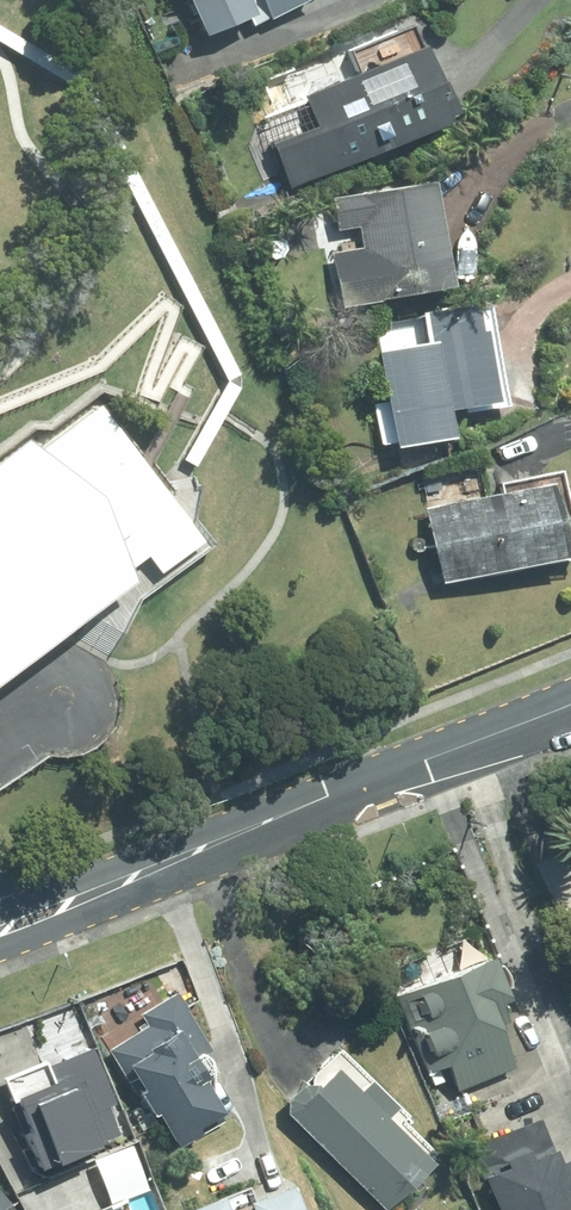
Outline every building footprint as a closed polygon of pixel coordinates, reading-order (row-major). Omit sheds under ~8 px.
[(206,35),(250,16),(253,23),(308,0),(191,0),(206,35)] [(272,139),(291,183),(451,114),(448,108),(456,104),(427,37),(302,90),(316,121),(272,139)] [(433,175),(332,193),(338,226),(358,222),(362,244),(332,250),(341,299),(452,279),(433,175)] [(427,338),(379,346),(396,440),(452,430),(448,404),(499,394),(482,298),(422,308),(427,338)] [(0,453),(0,656),(157,547),(61,410),(0,453)] [(553,476),(427,506),(444,579),(570,549),(553,476)] [(506,1016),(479,954),(390,992),(422,1067),(438,1061),(451,1091),(508,1067),(489,1023),(506,1016)] [(147,1022),(108,1046),(172,1147),(228,1113),(203,1073),(213,1067),(202,1049),(210,1044),(176,990),(141,1012),(147,1022)] [(7,1082),(44,1171),(123,1139),(111,1110),(119,1107),(94,1046),(7,1082)] [(332,1046),(273,1107),(377,1207),(430,1153),(395,1119),(401,1113),(332,1046)] [(465,1145),(491,1209),(570,1209),(570,1173),(562,1152),(548,1157),(532,1118),(465,1145)] [(292,1181),(249,1200),(253,1209),(305,1209),(292,1181)] [(0,1189),(0,1209),(6,1209),(13,1204),(0,1189)] [(178,1209),(231,1209),(222,1190),(178,1209)] [(84,1209),(111,1209),(107,1201),(84,1209)]
